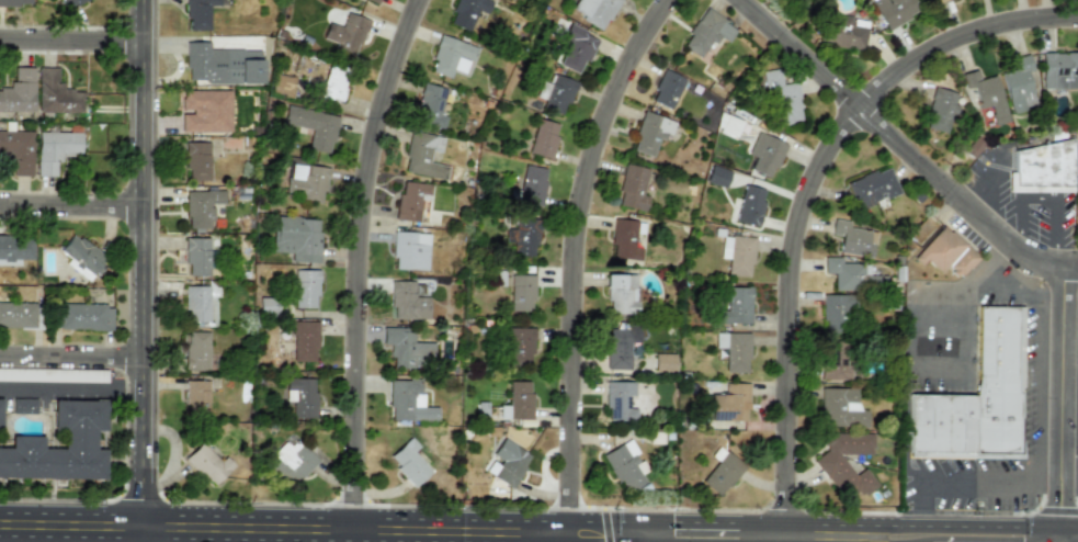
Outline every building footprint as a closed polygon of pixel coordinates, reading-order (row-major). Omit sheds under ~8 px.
[(64,9),(82,0),(59,0),(64,9)] [(185,30),(208,30),(208,4),(219,5),(220,0),(185,0),(185,30)] [(492,1),(490,0),(457,0),(447,22),(467,31),(476,11),(486,15),(492,1)] [(569,12),(602,30),(618,0),(576,0),(569,12)] [(886,30),(919,11),(913,0),(872,0),(870,1),(886,30)] [(726,42),(736,29),(705,8),(679,44),(700,58),(716,35),(726,42)] [(321,38),(336,42),(333,50),(356,56),(366,18),(337,10),(333,24),(326,22),(321,38)] [(818,42),(862,50),(867,21),(824,12),(818,42)] [(559,65),(578,72),(583,59),(588,61),(598,38),(568,25),(563,36),(570,39),(559,65)] [(466,74),(475,46),(439,34),(431,59),(433,60),(430,71),(449,78),(452,69),(466,74)] [(261,82),(261,58),(247,59),(247,49),(208,49),(208,42),(185,42),(185,83),(261,82)] [(1077,89),(1077,53),(1040,53),(1041,89),(1077,89)] [(1025,71),(1031,70),(1026,54),(1012,57),(1015,68),(999,72),(1010,112),(1034,106),(1025,71)] [(341,103),(350,70),(328,64),(319,97),(341,103)] [(32,112),(33,67),(11,67),(11,89),(0,89),(0,111),(32,112)] [(59,67),(37,67),(36,112),(81,113),(81,90),(58,90),(59,67)] [(796,82),(780,84),(778,68),(765,70),(772,124),(801,121),(796,82)] [(684,79),(663,69),(649,100),(669,110),(684,79)] [(994,75),(978,79),(975,69),(961,74),(965,90),(972,88),(978,112),(981,111),(985,126),(1007,120),(994,75)] [(291,95),(295,78),(277,72),(272,91),(291,95)] [(548,83),(541,109),(565,115),(575,80),(554,75),(551,83),(548,83)] [(441,128),(444,116),(439,115),(446,89),(422,82),(412,121),(441,128)] [(946,134),(955,104),(953,103),(956,92),(933,87),(922,126),(946,134)] [(181,132),(230,132),(229,90),(180,90),(181,112),(180,112),(181,132)] [(338,116),(286,105),(282,124),(311,129),(307,150),(329,155),(338,116)] [(629,149),(653,158),(662,132),(669,135),(674,122),(644,111),(629,149)] [(741,122),(720,112),(713,129),(734,138),(741,122)] [(558,124),(536,118),(527,154),(551,159),(558,124)] [(31,176),(32,132),(0,131),(0,159),(12,159),(11,176),(31,176)] [(443,137),(410,131),(402,172),(444,180),(447,166),(428,162),(430,151),(440,154),(443,137)] [(748,169),(769,179),(785,144),(757,131),(746,154),(753,157),(748,169)] [(80,133),(36,132),(35,176),(54,177),(55,158),(79,158),(80,133)] [(963,150),(972,159),(985,145),(975,136),(963,150)] [(1008,191),(1071,191),(1071,138),(1013,150),(1013,172),(1008,172),(1008,191)] [(208,142),(184,143),(185,181),(209,180),(208,142)] [(285,199),(320,203),(321,191),(325,192),(328,169),(291,163),(285,199)] [(515,201),(538,206),(547,169),(523,163),(515,201)] [(648,169),(625,163),(615,205),(644,212),(647,196),(642,195),(648,169)] [(729,171),(711,165),(704,181),(724,188),(729,171)] [(898,192),(888,166),(846,182),(855,210),(898,192)] [(420,201),(429,202),(431,185),(400,180),(395,218),(417,222),(420,201)] [(756,227),(765,190),(742,184),(734,222),(756,227)] [(185,191),(185,228),(211,227),(211,204),(224,204),(224,190),(185,191)] [(271,251),(290,252),(290,261),(318,262),(320,218),(273,216),(271,251)] [(504,228),(504,242),(512,242),(511,256),(532,256),(533,245),(537,246),(538,219),(514,218),(513,228),(504,228)] [(639,261),(640,248),(634,247),(635,233),(643,234),(644,222),(614,218),(610,259),(639,261)] [(875,232),(848,227),(849,222),(832,218),(830,234),(840,236),(838,252),(871,257),(875,232)] [(911,258),(920,266),(924,260),(939,273),(945,267),(957,279),(977,257),(943,224),(911,258)] [(427,270),(428,233),(394,232),(392,269),(427,270)] [(64,264),(87,281),(104,257),(71,233),(58,250),(69,258),(64,264)] [(19,259),(32,260),(32,237),(0,236),(0,265),(19,266),(19,259)] [(750,276),(752,237),(728,236),(727,274),(750,276)] [(184,274),(209,275),(211,238),(185,238),(184,274)] [(867,263),(840,263),(840,257),(824,257),(822,273),(833,273),(832,290),(885,290),(885,275),(867,275),(867,263)] [(317,270),(294,269),(293,307),(316,308),(317,270)] [(635,273),(605,274),(606,314),(636,313),(635,273)] [(533,312),(533,274),(510,274),(510,312),(533,312)] [(415,281),(390,281),(390,318),(427,319),(428,297),(413,296),(415,281)] [(216,326),(215,285),(184,286),(185,321),(195,321),(195,326),(216,326)] [(716,323),(749,324),(750,286),(726,286),(726,310),(716,310),(716,323)] [(821,332),(850,332),(851,294),(822,294),(821,332)] [(34,328),(34,303),(0,302),(0,327),(34,328)] [(111,305),(54,303),(54,329),(111,330),(111,305)] [(912,395),(977,396),(980,380),(981,307),(1019,308),(1019,393),(1020,393),(1020,419),(1022,419),(1025,460),(911,459),(912,395)] [(316,361),(316,321),(292,321),(291,361),(316,361)] [(533,328),(507,327),(506,360),(532,360),(533,328)] [(605,370),(628,370),(629,342),(639,342),(639,327),(606,327),(605,370)] [(390,368),(432,368),(432,342),(412,341),(412,328),(382,328),(382,345),(390,345),(390,368)] [(207,332),(188,332),(188,343),(183,343),(183,370),(207,370),(207,332)] [(724,372),(747,372),(748,332),(715,332),(715,359),(724,359),(724,372)] [(849,379),(848,341),(819,342),(820,380),(849,379)] [(674,353),(654,353),(654,371),(673,371),(674,353)] [(0,369),(0,380),(106,382),(106,371),(0,369)] [(314,418),(315,379),(285,377),(284,400),(292,400),(292,417),(314,418)] [(184,411),(207,413),(207,381),(184,380),(184,411)] [(389,380),(388,420),(436,420),(436,407),(421,407),(421,380),(389,380)] [(499,419),(531,419),(531,381),(509,381),(508,405),(499,405),(499,419)] [(633,381),(604,382),(605,421),(636,420),(635,408),(628,408),(628,395),(634,395),(633,381)] [(747,383),(726,383),(726,394),(707,394),(707,421),(747,420),(747,383)] [(855,387),(820,388),(821,427),(866,426),(866,408),(856,408),(855,387)] [(11,413),(35,414),(35,398),(11,398),(11,413)] [(106,479),(0,478),(0,448),(12,448),(13,436),(46,436),(45,448),(64,448),(64,432),(54,432),(55,399),(107,400),(107,433),(99,432),(99,448),(106,448),(106,479)] [(872,433),(822,432),(822,443),(827,450),(813,459),(833,489),(844,489),(848,494),(864,494),(875,487),(875,484),(864,467),(853,475),(840,454),(872,454),(872,433)] [(412,451),(418,447),(409,437),(387,458),(413,486),(431,471),(412,451)] [(318,461),(296,438),(290,445),(284,441),(264,460),(291,486),(318,461)] [(530,455),(501,438),(490,456),(492,459),(485,472),(511,487),(530,455)] [(603,452),(624,493),(645,482),(640,473),(645,471),(629,439),(603,452)] [(184,458),(211,486),(227,470),(200,442),(184,458)] [(700,482),(718,497),(744,465),(726,450),(700,482)]
